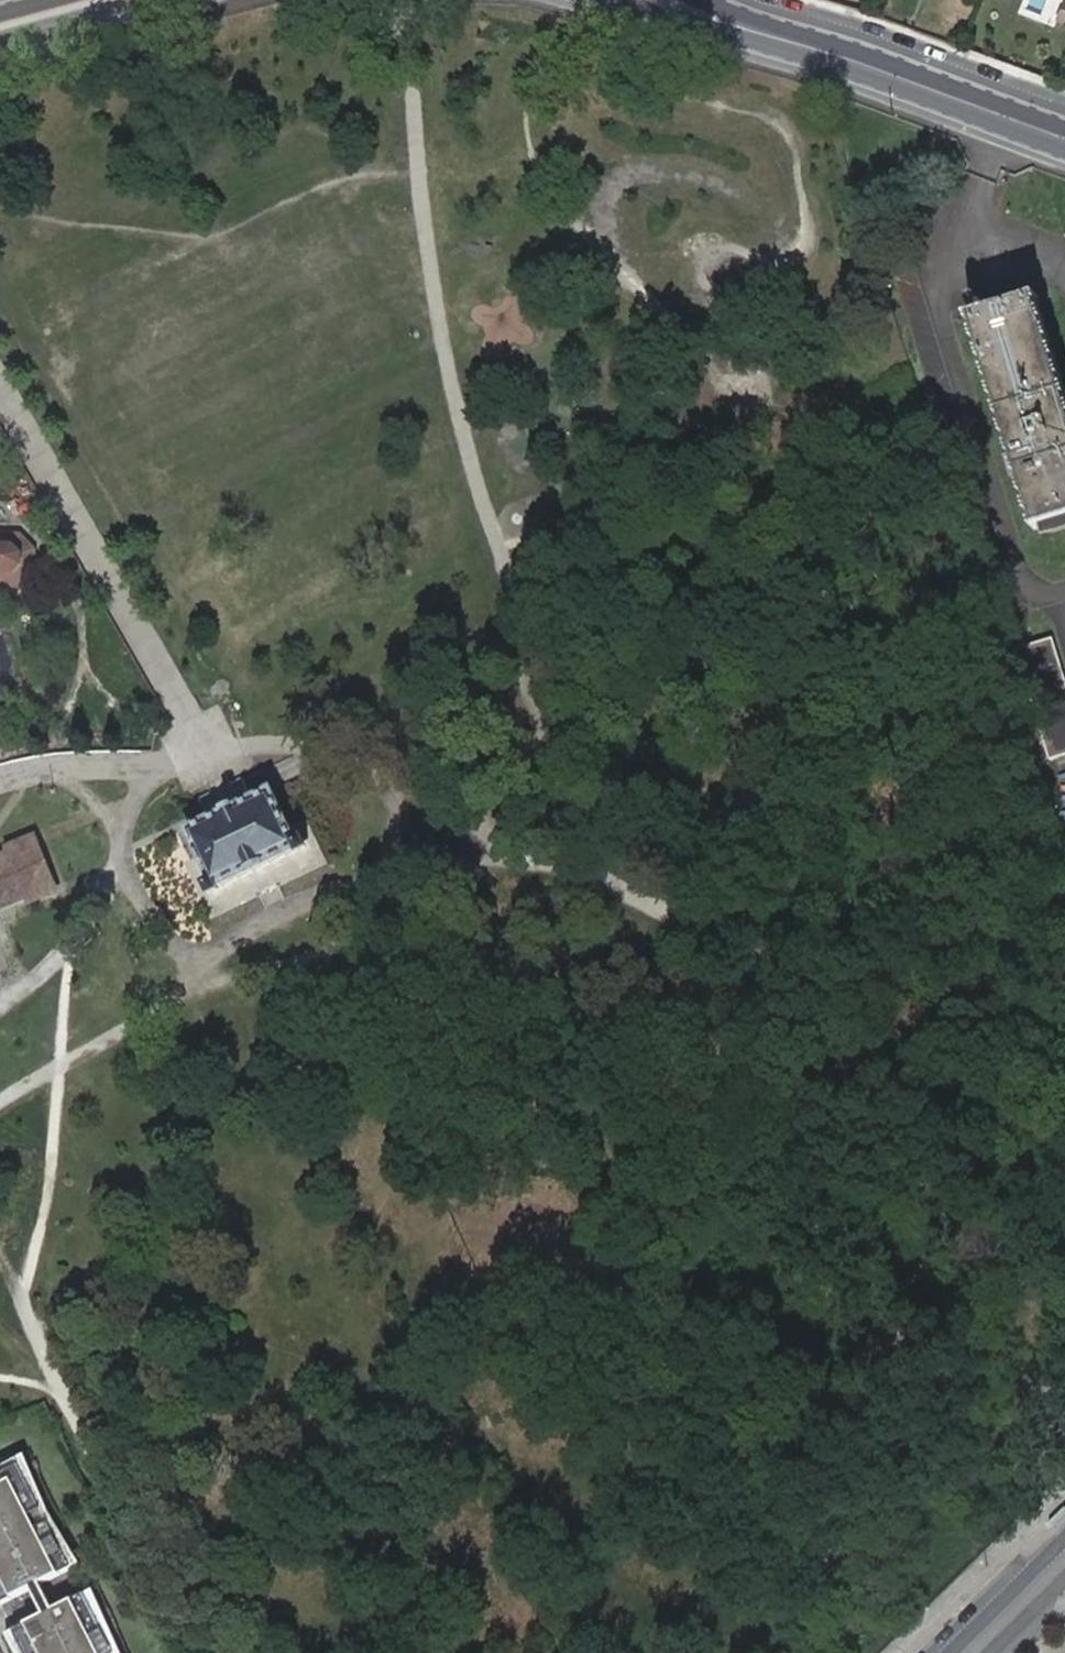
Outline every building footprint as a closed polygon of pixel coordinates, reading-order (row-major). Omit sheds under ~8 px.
[(1041,295),(967,317),(1029,533),(1064,523),(1064,378),(1041,295)] [(20,584),(33,571),(32,548),(18,534),(0,535),(0,586),(20,584)] [(1050,641),(1011,653),(1048,765),(1064,760),(1064,687),(1050,641)] [(277,787),(192,828),(219,882),(215,885),(218,891),(310,846),(307,841),(303,842),(277,787)] [(27,892),(30,899),(57,888),(35,834),(7,845),(10,851),(0,855),(0,904),(27,892)] [(0,1474),(0,1598),(3,1605),(73,1570),(20,1464),(0,1474)] [(14,1632),(25,1652),(114,1652),(85,1595),(14,1632)]
